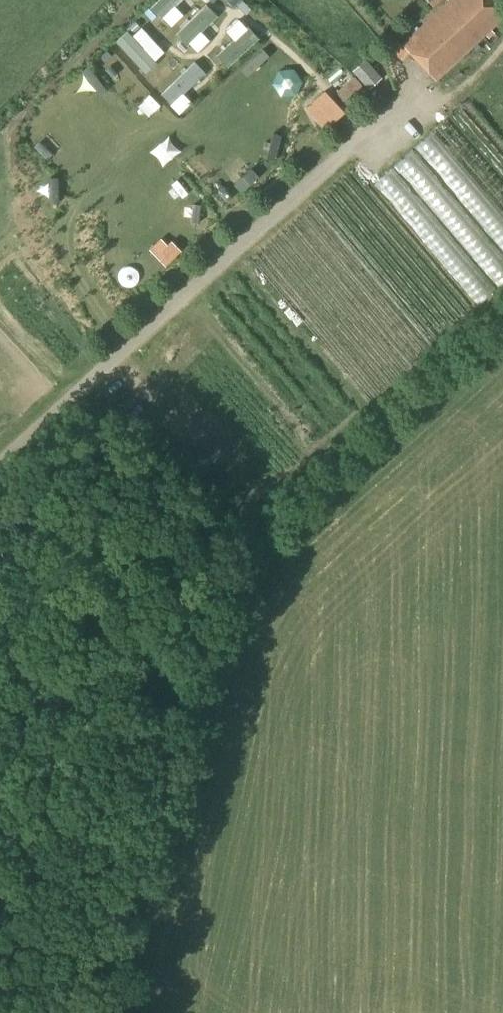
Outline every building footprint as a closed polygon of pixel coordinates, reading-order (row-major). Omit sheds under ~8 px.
[(493,33),(490,29),(502,17),(502,13),(491,0),(448,0),(400,44),(396,40),(388,47),(401,61),(409,53),(434,81),(483,35),(487,38),(493,33)] [(241,1),(236,7),(245,15),(250,9),(241,1)] [(292,69),(277,70),(271,85),(279,97),(295,96),(301,82),(292,69)] [(343,112),(323,91),(304,109),(324,131),(343,112)] [(166,246),(159,253),(168,262),(168,263),(180,252),(180,251),(170,241),(166,245),(166,246)]
